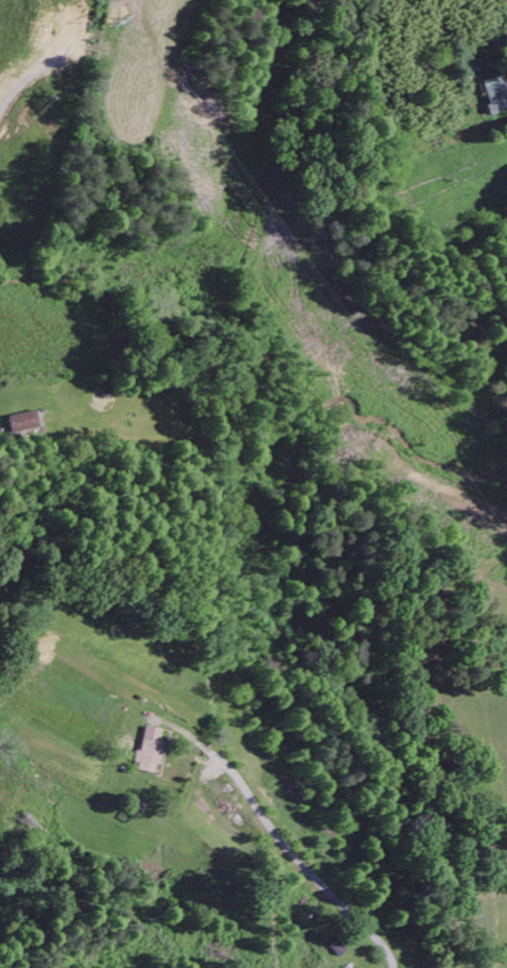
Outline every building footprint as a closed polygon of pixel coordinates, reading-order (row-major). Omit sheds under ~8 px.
[(506,111),(506,77),(482,85),(490,115),(506,111)] [(13,435),(40,432),(38,414),(12,417),(13,435)] [(163,744),(160,744),(162,730),(145,728),(141,754),(138,754),(136,772),(159,775),(163,744)]
